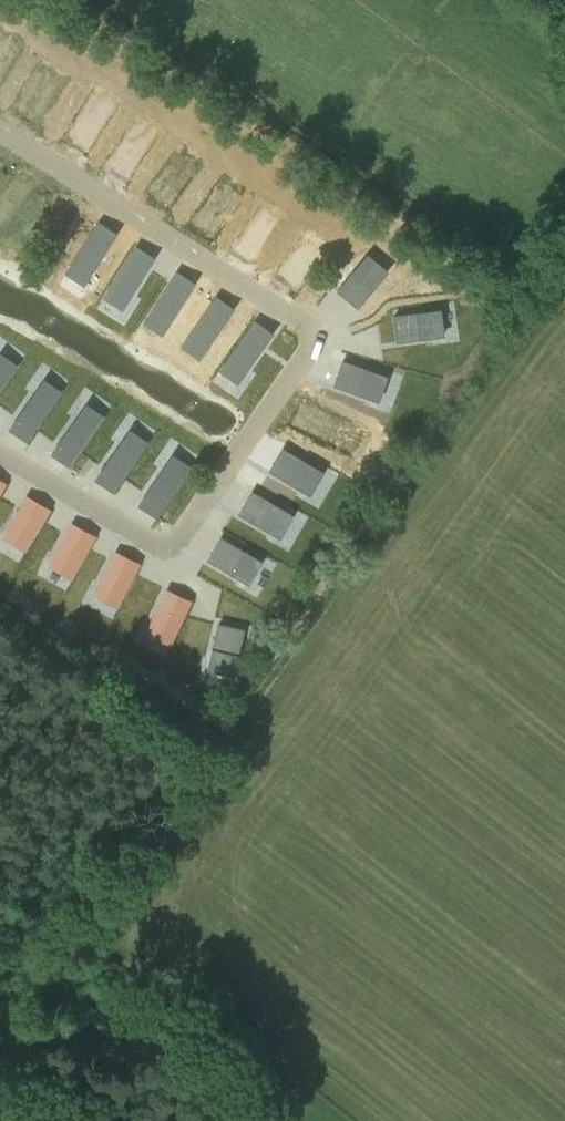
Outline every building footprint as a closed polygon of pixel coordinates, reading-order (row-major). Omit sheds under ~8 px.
[(256,232),(289,250),(298,235),(283,226),(293,208),(276,198),(256,232)] [(121,309),(154,257),(135,245),(102,297),(121,309)] [(338,292),(359,309),(390,271),(368,254),(338,292)] [(162,335),(195,283),(176,270),(143,323),(162,335)] [(199,359),(234,308),(215,295),(180,346),(199,359)] [(393,315),(396,342),(444,335),(441,308),(393,315)] [(237,383),(273,333),(255,320),(219,370),(237,383)] [(18,365),(0,353),(0,391),(18,365)] [(344,359),(335,385),(381,401),(390,375),(344,359)] [(27,443),(62,392),(44,379),(8,430),(27,443)] [(70,467),(105,416),(86,403),(51,454),(70,467)] [(113,493),(148,442),(130,429),(94,480),(113,493)] [(157,518),(191,467),(172,454),(138,506),(157,518)] [(253,491),(239,514),(282,538),(295,514),(253,491)] [(26,552),(51,510),(27,496),(2,538),(26,552)] [(73,579),(96,537),(72,523),(49,566),(73,579)] [(222,537),(208,561),(250,585),(263,562),(222,537)] [(118,608),(141,564),(116,552),(94,595),(118,608)] [(171,646),(192,602),(167,590),(146,634),(171,646)] [(245,629),(219,623),(208,670),(234,676),(245,629)]
